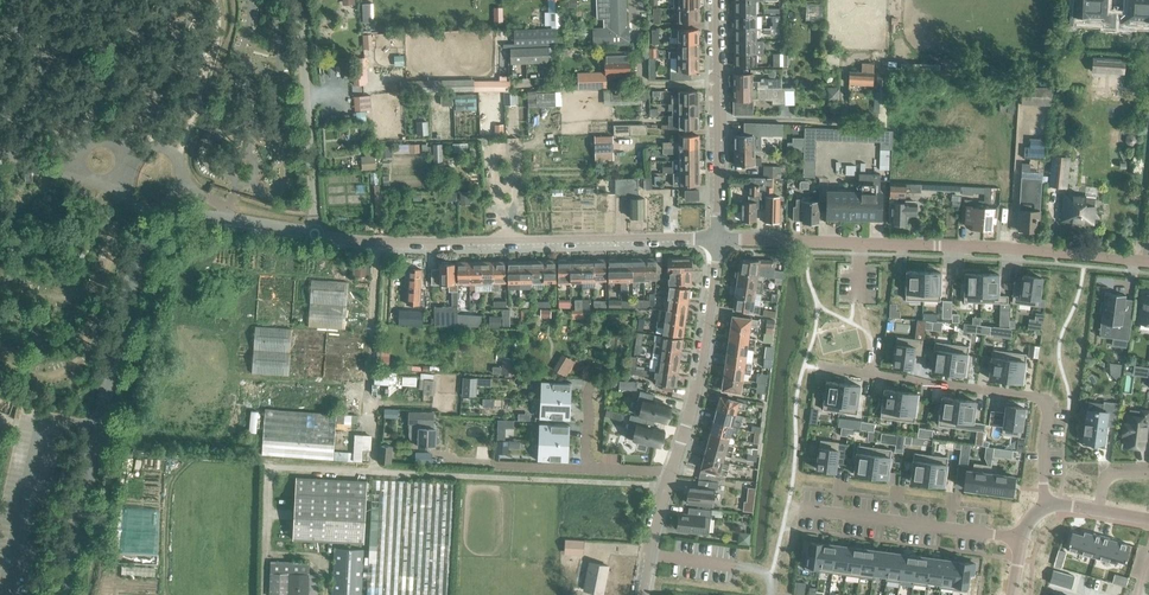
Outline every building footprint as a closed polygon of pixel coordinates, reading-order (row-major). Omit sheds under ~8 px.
[(593,28),(594,45),(598,45),(629,44),(628,27),(626,27),(625,0),(597,0),(598,18),(604,18),(604,28),(598,28),(593,28)] [(697,0),(674,0),(674,8),(678,8),(697,8),(697,6),(698,5),(698,2),(697,1),(697,0)] [(756,13),(755,0),(735,0),(735,1),(734,2),(734,6),(735,8),(735,13),(756,13)] [(1064,25),(1072,25),(1073,15),(1089,16),(1090,0),(1073,0),(1073,12),(1064,11),(1064,25)] [(1089,16),(1104,17),(1103,28),(1110,28),(1111,14),(1105,13),(1106,0),(1090,0),(1089,16)] [(1120,28),(1127,28),(1127,18),(1143,19),(1144,0),(1128,0),(1127,15),(1121,14),(1120,28)] [(364,21),(374,20),(372,1),(362,3),(364,21)] [(805,20),(822,20),(823,1),(806,1),(805,20)] [(698,11),(697,9),(697,8),(678,8),(678,22),(697,22),(697,15),(698,14),(698,11)] [(550,18),(550,24),(563,24),(562,12),(555,12),(555,18),(550,18)] [(734,22),(734,26),(735,28),(756,28),(756,15),(735,16),(735,21),(734,22)] [(564,47),(563,28),(515,30),(515,48),(564,47)] [(756,41),(756,28),(735,28),(735,34),(734,35),(734,41),(756,41)] [(697,29),(678,29),(678,43),(697,43),(697,42),(699,40),(698,37),(697,36),(697,29)] [(369,35),(362,35),(362,49),(370,49),(369,35)] [(736,53),(756,53),(756,41),(734,41),(734,47),(736,48),(736,53)] [(697,44),(697,43),(678,43),(678,51),(669,51),(669,58),(670,58),(678,58),(697,58),(697,50),(699,49),(699,46),(697,44)] [(648,58),(648,44),(639,44),(640,58),(648,58)] [(547,48),(509,50),(510,65),(548,63),(547,48)] [(657,58),(657,48),(649,48),(649,58),(655,58),(657,58)] [(605,74),(579,74),(579,89),(606,88),(605,76),(630,75),(629,57),(629,51),(617,51),(617,57),(605,58),(605,74)] [(756,66),(756,53),(736,53),(736,54),(734,55),(734,60),(736,61),(736,66),(756,66)] [(697,58),(678,58),(670,58),(670,79),(690,79),(690,72),(697,72),(697,64),(699,63),(699,59),(697,58)] [(1092,70),(1124,72),(1125,60),(1124,60),(1093,58),(1092,70)] [(849,71),(849,84),(871,84),(871,64),(861,63),(861,72),(849,71)] [(887,74),(938,76),(939,64),(900,64),(900,67),(878,67),(877,72),(877,85),(887,85),(887,74)] [(363,83),(362,71),(353,72),(353,84),(363,83)] [(828,71),(828,86),(840,86),(840,71),(828,71)] [(752,74),(733,74),(733,88),(781,88),(781,78),(761,78),(761,81),(752,81),(752,74)] [(510,81),(487,80),(487,90),(504,91),(510,91),(510,81)] [(1050,101),(1050,83),(1021,83),(1021,101),(1050,101)] [(794,95),(793,88),(781,88),(733,88),(733,114),(753,114),(753,108),(755,108),(755,100),(762,100),(772,100),(772,103),(772,104),(785,104),(784,96),(794,95)] [(636,90),(611,90),(611,100),(611,101),(640,101),(647,100),(647,90),(636,90)] [(698,93),(698,91),(679,91),(679,98),(671,98),(671,104),(698,104),(698,99),(699,97),(699,94),(698,93)] [(505,93),(506,105),(516,105),(515,93),(505,93)] [(441,105),(453,104),(452,95),(441,96),(441,105)] [(355,98),(356,110),(371,109),(370,97),(364,97),(355,98)] [(699,109),(698,108),(698,104),(671,104),(668,104),(668,110),(672,110),(672,116),(698,116),(698,114),(699,112),(699,109)] [(699,119),(698,117),(698,116),(672,116),(668,116),(668,124),(662,124),(662,128),(668,128),(697,128),(698,128),(698,124),(699,122),(699,119)] [(417,120),(417,134),(430,134),(430,120),(417,120)] [(590,123),(590,131),(611,131),(611,122),(590,123)] [(735,138),(734,138),(734,144),(735,144),(735,150),(754,150),(761,150),(760,135),(782,135),(782,123),(743,122),(743,135),(735,135),(735,138)] [(503,124),(495,125),(495,138),(504,138),(503,124)] [(613,135),(647,134),(647,127),(646,126),(645,125),(644,124),(613,125),(613,126),(613,135)] [(892,150),(893,131),(805,127),(804,147),(816,147),(816,140),(880,143),(880,150),(892,150)] [(664,142),(664,148),(698,148),(698,143),(699,142),(699,139),(698,137),(698,135),(679,135),(679,142),(664,142)] [(612,136),(594,137),(595,158),(613,158),(612,136)] [(804,147),(804,138),(793,138),(792,143),(787,143),(787,150),(804,151),(804,147)] [(1046,139),(1031,138),(1030,146),(1026,146),(1025,158),(1044,160),(1046,139)] [(442,144),(432,144),(432,167),(441,167),(442,144)] [(391,147),(380,147),(380,157),(391,157),(391,147)] [(815,177),(816,147),(804,147),(803,177),(815,177)] [(664,148),(663,148),(663,153),(679,153),(679,160),(698,160),(698,158),(699,157),(699,154),(698,152),(698,148),(664,148)] [(735,150),(734,150),(735,150),(735,156),(734,157),(734,160),(735,162),(735,165),(761,165),(761,157),(754,157),(754,150),(735,150)] [(374,153),(365,154),(367,170),(375,169),(374,153)] [(792,155),(792,164),(801,165),(801,156),(792,155)] [(1069,157),(1053,155),(1049,185),(1066,187),(1069,157)] [(662,173),(665,173),(698,173),(698,168),(699,167),(699,164),(698,162),(698,160),(679,160),(672,160),(672,166),(662,166),(662,173)] [(846,173),(855,174),(856,165),(846,164),(846,173)] [(780,178),(781,167),(764,166),(764,178),(780,178)] [(25,181),(33,180),(32,171),(24,172),(25,181)] [(698,177),(698,173),(665,173),(665,178),(672,178),(679,178),(679,185),(698,185),(698,183),(700,181),(700,178),(698,177)] [(858,192),(827,191),(826,217),(881,219),(882,192),(880,192),(880,173),(859,173),(858,192)] [(749,178),(732,177),(731,185),(749,186),(749,178)] [(643,217),(644,217),(644,198),(638,198),(638,178),(615,178),(615,194),(627,194),(627,214),(630,214),(630,217),(636,217),(636,219),(643,219),(643,217)] [(749,186),(749,202),(742,202),(741,220),(743,221),(744,222),(751,222),(751,221),(756,221),(756,208),(758,208),(759,195),(765,195),(765,178),(764,178),(749,178),(749,186)] [(809,189),(809,181),(800,181),(800,189),(809,189)] [(1021,181),(1020,200),(1037,201),(1038,192),(1041,193),(1042,183),(1021,181)] [(892,222),(892,224),(906,224),(906,214),(916,215),(916,203),(897,203),(897,197),(905,197),(905,186),(905,183),(890,183),(889,222),(892,222)] [(984,208),(983,208),(982,228),(988,228),(989,230),(992,230),(993,228),(995,228),(995,229),(997,208),(996,208),(996,209),(990,209),(991,189),(985,189),(984,208)] [(685,190),(685,199),(699,199),(698,190),(685,190)] [(456,201),(456,192),(448,193),(448,201),(456,201)] [(460,193),(460,203),(469,203),(468,192),(460,193)] [(1094,197),(1073,195),(1065,194),(1062,220),(1092,223),(1094,206),(1095,197),(1094,197)] [(772,196),(772,197),(765,196),(765,221),(766,221),(766,223),(773,223),(773,221),(779,221),(779,204),(780,204),(780,198),(780,197),(772,196)] [(817,223),(818,223),(819,201),(809,201),(809,197),(801,197),(801,199),(796,199),(796,207),(793,207),(793,220),(803,220),(803,222),(811,222),(811,224),(816,224),(817,223)] [(976,227),(982,228),(983,208),(971,207),(971,200),(964,199),(962,222),(969,222),(969,227),(971,227),(972,229),(975,229),(976,227)] [(1037,201),(1020,200),(1020,210),(1019,210),(1018,229),(1035,230),(1036,218),(1039,219),(1040,211),(1036,211),(1037,201)] [(728,222),(733,222),(733,212),(738,212),(739,204),(738,204),(729,204),(728,204),(728,222)] [(670,272),(691,272),(691,257),(668,258),(668,273),(670,272)] [(626,279),(632,279),(632,258),(624,259),(624,260),(620,260),(620,282),(621,291),(628,291),(628,286),(626,286),(626,279)] [(638,282),(644,281),(644,260),(639,260),(639,258),(632,258),(632,279),(638,279),(638,282)] [(648,258),(648,260),(644,260),(644,281),(650,281),(649,279),(656,279),(656,278),(656,273),(656,259),(654,259),(654,258),(648,258)] [(574,261),(570,261),(570,283),(576,283),(576,280),(582,280),(581,259),(574,260),(574,261)] [(594,287),(594,282),(593,261),(589,261),(589,259),(581,259),(582,280),(582,287),(594,287)] [(597,261),(593,261),(594,282),(599,282),(599,280),(606,280),(605,260),(604,260),(604,259),(597,259),(597,261)] [(615,282),(620,282),(620,260),(616,260),(616,259),(609,259),(609,260),(608,260),(608,280),(615,280),(615,282)] [(738,265),(737,272),(757,274),(772,276),(773,270),(774,266),(772,266),(773,260),(740,259),(740,264),(738,265)] [(532,281),(531,260),(524,261),(524,262),(519,262),(520,284),(520,289),(532,288),(532,281)] [(539,262),(539,260),(531,260),(532,281),(538,281),(538,284),(543,283),(543,262),(539,262)] [(547,262),(543,262),(543,283),(549,283),(549,281),(556,281),(555,261),(554,261),(554,260),(547,260),(547,262)] [(558,281),(564,281),(564,283),(570,283),(570,261),(566,261),(566,260),(559,260),(559,261),(557,261),(558,281)] [(473,263),(469,263),(469,285),(469,290),(475,289),(475,282),(481,282),(481,261),(473,262),(473,263)] [(488,263),(488,261),(481,261),(481,282),(487,282),(487,284),(493,284),(493,263),(488,263)] [(497,263),(493,263),(493,284),(493,290),(499,290),(499,282),(505,282),(505,262),(504,262),(503,261),(497,261),(497,263)] [(520,284),(519,262),(515,262),(515,261),(508,261),(508,262),(507,262),(508,289),(520,289),(520,284)] [(457,291),(457,283),(457,282),(455,283),(455,275),(454,275),(454,263),(448,263),(448,262),(441,262),(441,264),(440,264),(440,269),(431,269),(432,284),(449,283),(449,291),(452,291),(457,291)] [(457,263),(457,282),(457,283),(464,283),(464,285),(469,285),(469,263),(465,263),(465,262),(458,262),(458,263),(457,263)] [(355,276),(367,276),(367,263),(356,263),(355,276)] [(421,269),(409,268),(407,304),(423,305),(424,291),(420,290),(421,269)] [(918,272),(906,272),(906,300),(923,300),(924,269),(918,269),(918,272)] [(929,269),(924,269),(923,300),(940,300),(940,272),(929,272),(929,269)] [(772,276),(774,277),(782,278),(783,271),(774,270),(772,276)] [(690,279),(691,279),(691,272),(670,272),(670,278),(668,278),(668,284),(690,283),(690,279)] [(756,281),(757,275),(757,274),(737,272),(736,277),(738,278),(737,284),(762,288),(763,282),(756,281)] [(963,284),(963,291),(964,291),(964,301),(981,302),(982,273),(981,273),(976,273),(965,273),(964,284),(963,284)] [(982,273),(981,302),(1007,303),(1008,296),(998,295),(998,292),(1000,292),(1000,285),(998,285),(999,274),(987,274),(987,273),(987,274),(982,273)] [(1012,303),(1038,306),(1041,277),(1023,275),(1021,289),(1014,288),(1012,303)] [(734,290),(734,296),(753,299),(754,292),(762,293),(762,288),(737,284),(736,290),(734,290)] [(666,292),(665,298),(687,301),(687,297),(689,297),(690,290),(688,290),(688,289),(669,286),(668,292),(666,292)] [(457,291),(452,291),(452,306),(434,306),(434,325),(458,325),(457,306),(458,306),(457,291)] [(1129,340),(1132,314),(1123,313),(1126,295),(1105,292),(1103,302),(1102,301),(1100,313),(1102,313),(1101,323),(1114,324),(1112,338),(1129,340)] [(1139,322),(1148,324),(1148,295),(1144,294),(1143,297),(1142,297),(1141,305),(1142,306),(1142,310),(1140,310),(1139,322)] [(760,306),(752,305),(753,299),(734,296),(733,302),(734,304),(733,309),(759,312),(760,306)] [(667,304),(666,310),(686,313),(688,305),(686,305),(687,301),(665,298),(664,303),(667,304)] [(943,301),(942,317),(951,317),(951,301),(943,301)] [(657,320),(662,321),(683,324),(684,320),(685,320),(686,313),(666,310),(658,309),(657,320)] [(399,310),(398,324),(422,325),(423,315),(423,311),(399,310)] [(1042,328),(1044,312),(1036,312),(1035,318),(1029,317),(1028,327),(1042,328)] [(501,316),(490,316),(490,327),(501,327),(501,316)] [(730,323),(729,328),(749,331),(750,324),(757,325),(758,319),(732,316),(731,322),(730,323)] [(768,327),(767,333),(772,334),(774,319),(766,318),(765,327),(768,327)] [(683,328),(683,324),(662,321),(657,320),(656,326),(663,327),(662,333),(682,336),(682,335),(683,335),(684,328),(683,328)] [(326,377),(328,329),(292,328),(290,375),(326,377)] [(728,333),(730,335),(729,340),(754,344),(755,338),(748,337),(749,331),(729,328),(728,333)] [(643,333),(637,332),(635,344),(641,345),(643,333)] [(764,333),(763,341),(771,342),(772,334),(767,333),(764,333)] [(653,347),(658,347),(680,350),(680,347),(682,347),(683,340),(681,340),(681,338),(662,336),(661,342),(654,341),(653,347)] [(922,340),(896,337),(893,365),(911,368),(913,354),(920,355),(922,340)] [(726,347),(726,352),(745,355),(746,348),(754,349),(754,344),(729,340),(728,346),(726,347)] [(947,374),(951,344),(934,342),(932,370),(942,371),(942,373),(947,374)] [(994,348),(1006,350),(1007,343),(995,342),(994,348)] [(951,344),(947,374),(953,375),(953,372),(965,373),(967,345),(951,344)] [(766,345),(764,358),(772,359),(773,346),(766,345)] [(679,355),(680,350),(658,347),(653,347),(652,352),(660,353),(659,359),(679,362),(680,355),(679,355)] [(1004,382),(1009,352),(992,350),(989,377),(999,378),(999,381),(1004,382)] [(752,363),(744,362),(745,355),(726,352),(725,358),(726,359),(725,365),(751,368),(752,363)] [(1025,354),(1009,352),(1004,382),(1010,382),(1010,380),(1022,381),(1025,354)] [(562,354),(553,368),(565,375),(574,361),(562,354)] [(637,357),(630,356),(629,367),(636,368),(637,357)] [(493,367),(492,373),(503,373),(515,374),(517,358),(505,357),(504,367),(501,367),(493,367)] [(763,365),(769,366),(771,367),(772,359),(764,358),(763,365)] [(656,365),(655,371),(676,374),(677,370),(678,370),(679,362),(659,359),(658,366),(656,365)] [(1121,378),(1121,363),(1110,362),(1109,378),(1121,378)] [(750,374),(751,368),(725,365),(724,370),(723,371),(722,377),(742,379),(743,373),(750,374)] [(677,378),(676,378),(676,374),(655,371),(629,368),(628,373),(656,377),(655,383),(663,384),(663,388),(672,389),(672,386),(675,386),(675,385),(676,385),(677,378)] [(376,372),(375,384),(388,385),(389,373),(376,372)] [(741,386),(742,379),(722,377),(721,382),(723,383),(722,389),(747,393),(748,387),(741,386)] [(476,385),(476,378),(463,378),(462,395),(476,395),(476,385)] [(435,380),(425,379),(424,393),(433,394),(435,380)] [(838,384),(826,382),(823,410),(839,412),(843,381),(838,381),(838,384)] [(843,381),(839,412),(856,413),(859,386),(849,385),(849,382),(843,381)] [(541,400),(570,402),(571,384),(542,382),(541,400)] [(757,397),(764,398),(766,383),(759,382),(757,397)] [(897,419),(901,389),(896,388),(895,391),(884,390),(880,417),(897,419)] [(901,389),(897,419),(913,421),(917,394),(906,393),(906,390),(901,389)] [(640,391),(634,413),(635,414),(638,414),(666,421),(669,406),(652,402),(652,400),(654,395),(640,391)] [(717,401),(716,408),(735,413),(737,407),(744,409),(745,403),(720,396),(719,401),(717,401)] [(939,407),(938,414),(939,414),(938,425),(955,427),(959,398),(958,398),(958,399),(953,398),(942,397),(940,407),(939,407)] [(959,398),(955,427),(984,431),(985,424),(973,422),(973,419),(975,419),(975,412),(974,412),(975,401),(964,400),(964,399),(964,400),(959,399),(959,398)] [(570,402),(541,400),(541,418),(569,420),(570,402)] [(1083,432),(1082,445),(1103,447),(1106,425),(1115,426),(1119,403),(1103,401),(1102,411),(1096,411),(1096,410),(1094,410),(1087,409),(1085,422),(1084,421),(1082,432),(1083,432)] [(997,411),(994,433),(1020,436),(1023,407),(1005,405),(1004,412),(997,411)] [(385,407),(385,416),(399,416),(399,408),(385,407)] [(733,420),(735,413),(716,408),(714,413),(715,415),(714,420),(739,427),(740,422),(733,420)] [(335,414),(265,409),(262,454),(332,459),(335,414)] [(1124,445),(1143,447),(1146,422),(1148,422),(1148,415),(1148,411),(1141,409),(1140,417),(1128,415),(1127,423),(1124,423),(1122,436),(1125,437),(1124,445)] [(409,431),(413,432),(413,439),(418,439),(418,446),(435,447),(435,424),(420,424),(420,412),(410,412),(409,423),(409,431)] [(630,415),(624,437),(632,439),(659,446),(663,430),(652,428),(653,427),(654,421),(630,415)] [(504,440),(505,428),(513,428),(513,421),(505,420),(497,420),(496,440),(504,440)] [(711,426),(709,432),(728,437),(730,431),(737,433),(739,427),(714,420),(712,426),(711,426)] [(540,424),(539,443),(568,444),(568,426),(540,424)] [(918,427),(917,437),(924,438),(925,429),(918,427)] [(925,429),(924,438),(931,439),(932,429),(925,429)] [(708,438),(709,438),(707,444),(732,451),(734,445),(727,444),(728,437),(709,432),(708,438)] [(897,435),(895,451),(902,452),(904,436),(897,435)] [(820,440),(816,468),(835,471),(838,443),(820,440)] [(507,448),(507,442),(496,441),(495,454),(507,454),(507,448)] [(538,459),(538,442),(531,442),(530,459),(538,459)] [(567,462),(568,444),(539,443),(538,461),(567,462)] [(961,443),(958,464),(968,465),(970,444),(961,443)] [(731,456),(732,451),(707,444),(706,449),(704,449),(703,456),(722,461),(724,454),(731,456)] [(392,446),(380,445),(378,462),(390,463),(392,446)] [(870,477),(874,447),(857,445),(854,472),(864,474),(864,476),(870,477)] [(890,449),(874,447),(870,477),(875,478),(875,475),(887,476),(890,449)] [(1010,449),(993,447),(992,455),(1009,458),(1010,449)] [(362,450),(361,459),(368,460),(369,450),(362,450)] [(415,453),(415,463),(430,463),(430,453),(415,453)] [(927,485),(931,455),(914,453),(911,481),(922,482),(921,485),(927,485)] [(931,455),(927,485),(932,486),(932,483),(944,484),(947,457),(931,455)] [(729,463),(722,461),(703,456),(701,461),(702,462),(698,478),(725,479),(729,463)] [(965,482),(964,488),(985,491),(985,492),(987,492),(990,473),(991,466),(974,463),(973,470),(966,470),(965,476),(965,481),(964,481),(964,482),(965,482)] [(990,473),(987,492),(990,492),(990,491),(1011,494),(1012,488),(1013,488),(1012,488),(1013,483),(1014,483),(1014,482),(1013,482),(1014,476),(990,473)] [(293,539),(364,542),(367,481),(296,477),(293,539)] [(455,483),(373,479),(367,594),(449,594),(455,483)] [(697,487),(688,486),(686,502),(712,505),(714,489),(717,490),(718,482),(698,480),(697,487)] [(752,513),(753,503),(746,502),(743,502),(742,512),(752,513)] [(688,515),(678,514),(677,530),(709,533),(710,517),(711,517),(711,510),(688,507),(688,515)] [(750,543),(751,532),(739,531),(738,542),(750,543)] [(1095,557),(1101,537),(1084,531),(1083,534),(1072,531),(1066,549),(1095,557)] [(1101,537),(1095,557),(1116,564),(1117,560),(1124,562),(1129,545),(1101,537)] [(564,551),(583,552),(584,540),(565,539),(564,551)] [(804,540),(803,551),(807,552),(805,569),(819,571),(822,543),(820,542),(817,542),(804,540)] [(822,543),(819,571),(832,573),(836,545),(828,544),(828,543),(827,543),(825,543),(822,543)] [(836,545),(832,573),(845,574),(849,546),(847,546),(846,546),(836,545)] [(849,546),(845,574),(859,576),(863,548),(855,547),(854,547),(852,547),(852,546),(851,546),(851,547),(849,546)] [(363,549),(335,548),(332,594),(361,594),(363,549)] [(863,548),(859,576),(872,578),(876,550),(874,550),(874,549),(873,549),(873,550),(871,549),(870,549),(863,548)] [(876,550),(872,578),(873,578),(873,573),(886,575),(885,580),(886,580),(889,552),(882,551),(882,550),(881,550),(881,551),(879,550),(878,550),(876,550)] [(889,552),(886,580),(899,582),(903,554),(901,553),(900,553),(898,553),(897,553),(889,552)] [(903,554),(899,582),(899,584),(912,585),(912,583),(916,555),(908,554),(906,554),(905,554),(903,554)] [(916,555),(912,583),(926,585),(930,557),(927,557),(924,556),(925,556),(924,556),(916,555)] [(930,557),(926,585),(927,581),(939,582),(939,587),(943,559),(935,558),(932,558),(932,557),(930,557)] [(943,559),(939,587),(953,589),(956,561),(954,560),(951,560),(943,559)] [(956,561),(953,589),(967,591),(969,574),(973,574),(974,563),(962,562),(962,561),(959,561),(956,561)] [(318,574),(308,574),(309,563),(271,562),(270,594),(317,594),(318,574)] [(584,590),(603,594),(608,566),(589,562),(584,590)] [(1061,572),(1052,570),(1051,576),(1059,578),(1061,572)] [(1061,572),(1059,578),(1067,581),(1069,574),(1061,572)] [(1067,581),(1065,587),(1070,588),(1074,576),(1069,574),(1067,581)] [(1057,584),(1059,578),(1051,576),(1049,582),(1057,584)] [(1065,587),(1067,581),(1059,578),(1057,584),(1065,587)] [(794,593),(803,594),(805,583),(795,581),(794,593)] [(978,586),(977,586),(970,585),(969,594),(977,594),(978,586)]
